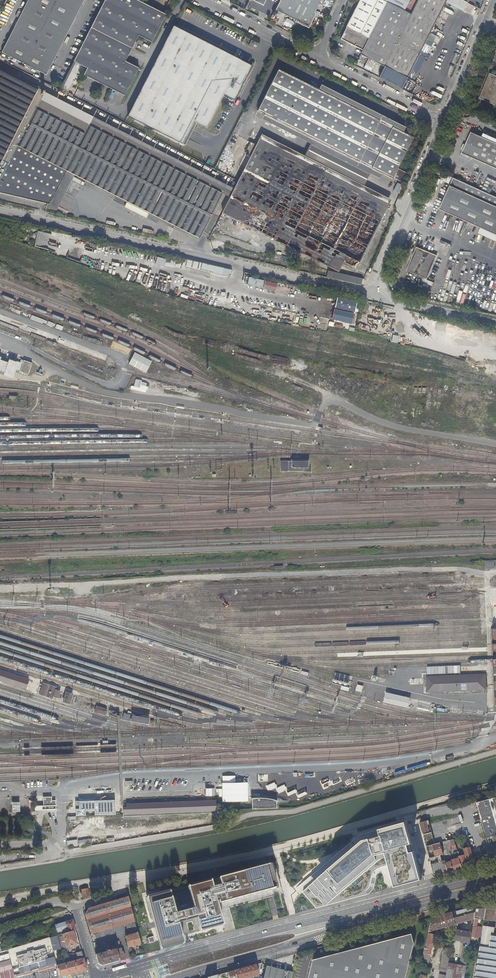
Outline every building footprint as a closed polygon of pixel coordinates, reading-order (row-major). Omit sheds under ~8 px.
[(1,52),(45,75),(84,0),(27,0),(1,52)] [(73,61),(87,68),(83,74),(85,75),(124,95),(138,68),(125,61),(131,49),(133,46),(138,35),(151,42),(162,22),(165,14),(163,13),(143,3),(138,0),(105,0),(73,61)] [(171,0),(169,0),(166,7),(170,9),(174,2),(171,0)] [(303,26),(304,25),(307,26),(314,13),(321,0),(280,0),(274,10),(292,19),(297,21),(296,23),(303,26)] [(339,39),(361,50),(385,2),(382,0),(358,0),(344,26),(345,27),(339,39)] [(413,6),(402,0),(388,0),(387,2),(409,13),(413,6)] [(446,0),(418,0),(414,6),(437,18),(446,0)] [(360,55),(384,66),(410,14),(409,13),(387,2),(360,55)] [(433,26),(437,18),(414,6),(410,14),(432,25),(433,26)] [(307,26),(306,28),(308,29),(315,14),(314,13),(307,26)] [(384,66),(405,77),(432,25),(410,14),(384,66)] [(191,22),(178,16),(173,26),(177,28),(186,32),(188,27),(191,22)] [(407,78),(433,26),(432,25),(405,77),(407,78)] [(177,28),(173,26),(128,116),(130,118),(140,122),(186,32),(177,28)] [(235,54),(188,30),(187,33),(234,57),(235,54)] [(252,66),(234,57),(187,33),(186,32),(140,122),(183,144),(194,122),(197,124),(207,129),(224,95),(235,100),(249,71),(252,66)] [(47,204),(64,170),(75,176),(173,225),(199,239),(221,194),(88,125),(84,134),(36,109),(45,92),(45,91),(43,90),(42,90),(0,69),(0,193),(47,204)] [(358,162),(379,121),(369,115),(364,118),(359,110),(354,113),(349,105),(344,108),(339,100),(334,103),(329,95),(324,98),(320,90),(278,69),(257,110),(264,114),(314,139),(358,162)] [(495,103),(495,81),(495,76),(489,73),(478,98),(495,105),(495,103)] [(435,88),(437,82),(416,75),(415,80),(416,80),(413,90),(430,96),(431,93),(438,96),(440,89),(435,88)] [(226,185),(45,92),(36,109),(84,134),(88,125),(221,194),(226,185)] [(264,114),(262,119),(311,144),(314,139),(264,114)] [(219,119),(218,118),(217,118),(216,118),(215,119),(214,120),(213,120),(212,121),(212,122),(212,123),(212,124),(212,125),(212,127),(213,128),(214,128),(215,129),(216,129),(217,129),(218,129),(219,129),(220,128),(221,128),(222,127),(222,125),(223,124),(222,123),(222,121),(221,120),(220,119),(219,119)] [(379,121),(358,162),(370,168),(391,127),(379,121)] [(194,122),(183,144),(185,146),(197,124),(194,122)] [(412,137),(391,127),(370,168),(371,169),(383,174),(391,179),(392,178),(401,182),(405,173),(397,169),(412,137)] [(466,144),(463,150),(462,152),(495,167),(495,142),(472,131),(466,144)] [(390,199),(363,186),(305,156),(261,134),(257,143),(385,208),(390,199)] [(371,169),(370,168),(358,162),(314,139),(311,144),(369,173),(371,169)] [(366,246),(385,208),(257,143),(255,145),(250,142),(244,153),(250,157),(237,181),(366,246)] [(363,186),(369,173),(311,144),(305,156),(363,186)] [(383,174),(371,169),(369,173),(381,179),(383,174)] [(56,211),(75,176),(64,170),(47,204),(46,209),(56,211)] [(453,178),(495,197),(495,196),(454,177),(453,178)] [(453,178),(450,185),(495,205),(495,197),(453,178)] [(366,246),(237,181),(221,213),(324,265),(329,254),(343,261),(355,267),(358,262),(366,246)] [(480,226),(495,233),(495,205),(450,185),(440,208),(480,226)] [(479,230),(495,238),(495,233),(480,226),(479,230)] [(479,230),(478,231),(495,239),(495,238),(479,230)] [(41,242),(42,238),(44,238),(45,233),(37,231),(35,245),(38,246),(39,241),(41,242)] [(437,256),(417,247),(406,271),(422,278),(421,281),(433,286),(434,283),(427,280),(437,256)] [(343,261),(329,254),(324,265),(337,271),(343,261)] [(155,264),(164,266),(166,259),(157,257),(155,264)] [(200,270),(201,263),(183,259),(182,266),(200,270)] [(231,274),(232,270),(202,263),(200,269),(212,272),(212,273),(225,276),(231,274)] [(361,285),(363,279),(328,270),(327,277),(361,285)] [(256,284),(257,278),(244,274),(243,281),(256,284)] [(263,288),(275,292),(278,284),(266,280),(263,288)] [(356,301),(337,297),(334,308),(353,312),(356,301)] [(152,362),(135,353),(129,364),(146,373),(152,362)] [(23,361),(23,364),(20,363),(16,362),(15,364),(10,362),(9,363),(0,360),(1,357),(0,357),(0,371),(6,373),(6,374),(12,376),(14,370),(28,375),(32,363),(24,361),(23,361)] [(307,472),(307,468),(307,461),(281,461),(280,471),(307,472)] [(26,689),(29,680),(0,670),(0,681),(26,689)] [(486,675),(426,677),(426,693),(486,690),(486,675)] [(57,688),(43,683),(39,694),(46,696),(53,698),(54,696),(58,698),(60,691),(56,690),(57,688)] [(362,694),(364,686),(358,685),(355,692),(362,694)] [(73,693),(67,691),(63,702),(69,704),(73,693)] [(410,700),(386,695),(384,706),(408,710),(410,700)] [(95,710),(97,705),(97,704),(77,697),(75,704),(95,710)] [(97,705),(95,710),(95,711),(105,715),(107,709),(97,705)] [(149,717),(125,709),(123,715),(152,724),(154,720),(149,718),(149,717)] [(251,810),(277,809),(277,808),(276,808),(276,802),(277,802),(277,801),(275,801),(273,800),(270,799),(266,799),(263,799),(261,798),(256,798),(251,799),(251,810)] [(493,837),(495,836),(495,798),(476,804),(477,808),(483,831),(485,839),(493,837)] [(125,805),(126,815),(215,811),(214,801),(125,805)] [(429,831),(428,829),(427,825),(426,821),(420,823),(422,831),(424,830),(424,833),(429,831)] [(405,824),(379,831),(381,838),(394,834),(408,834),(405,824)] [(394,834),(381,838),(379,831),(358,837),(297,887),(316,908),(367,895),(370,893),(372,891),(373,889),(373,888),(375,881),(376,878),(378,875),(379,875),(378,869),(389,866),(395,887),(420,880),(408,834),(394,834)] [(432,841),(433,840),(431,833),(423,835),(426,847),(432,845),(433,845),(432,841)] [(90,838),(77,840),(78,847),(91,845),(90,838)] [(448,848),(455,846),(454,839),(446,841),(448,848)] [(435,857),(429,859),(433,874),(437,876),(448,873),(445,864),(440,843),(434,845),(433,845),(432,845),(435,857)] [(435,857),(432,845),(426,847),(429,859),(435,857)] [(470,847),(464,849),(465,856),(466,859),(473,858),(470,847)] [(465,856),(459,857),(459,859),(461,867),(468,865),(466,859),(465,856)] [(459,859),(452,861),(455,871),(462,870),(461,867),(459,859)] [(451,862),(445,864),(448,873),(453,872),(451,862)] [(270,865),(265,866),(271,890),(276,888),(270,865)] [(169,892),(146,898),(160,950),(183,944),(181,936),(222,925),(216,905),(271,890),(265,866),(218,879),(218,882),(211,884),(210,881),(187,887),(188,890),(170,895),(169,892)] [(124,925),(134,922),(128,897),(104,904),(111,929),(111,930),(114,929),(113,928),(124,925)] [(487,903),(485,917),(484,919),(484,920),(492,921),(494,910),(495,909),(495,901),(487,903)] [(471,937),(481,939),(483,929),(483,927),(479,927),(477,926),(478,919),(481,919),(482,920),(483,917),(485,917),(487,903),(477,906),(475,919),(473,930),(472,932),(471,937)] [(90,935),(111,929),(104,904),(87,909),(84,914),(90,935)] [(477,906),(473,907),(453,912),(449,913),(440,916),(432,918),(430,925),(430,927),(421,961),(428,963),(435,936),(432,935),(431,931),(475,919),(477,906)] [(62,931),(63,934),(75,931),(72,921),(64,923),(55,926),(57,933),(62,931)] [(126,932),(136,929),(134,922),(124,925),(126,932)] [(491,934),(494,935),(495,928),(483,926),(483,927),(483,929),(481,939),(480,945),(489,946),(491,934)] [(455,940),(470,943),(471,937),(472,932),(473,930),(471,929),(471,931),(470,931),(470,932),(457,929),(455,940)] [(66,948),(79,944),(75,931),(63,934),(62,935),(66,948)] [(137,933),(125,937),(129,952),(132,951),(130,947),(140,944),(137,933)] [(412,934),(313,960),(309,977),(406,977),(414,944),(412,934)] [(491,934),(489,946),(480,945),(475,977),(495,977),(495,935),(494,935),(491,934)] [(60,949),(66,948),(62,935),(56,936),(60,949)] [(60,949),(56,936),(49,938),(55,959),(62,957),(60,949)] [(44,969),(56,965),(55,959),(49,938),(44,940),(36,942),(44,969)] [(37,970),(44,969),(36,942),(32,943),(7,951),(14,977),(32,972),(37,970)] [(119,942),(114,943),(115,946),(116,950),(119,961),(124,960),(123,953),(121,953),(119,942)] [(105,953),(95,955),(97,965),(101,966),(110,964),(119,961),(116,950),(109,951),(106,952),(105,949),(106,949),(105,945),(100,946),(102,952),(105,951),(105,953)] [(444,949),(440,971),(447,973),(446,976),(440,975),(439,977),(464,977),(469,948),(463,947),(459,965),(448,963),(451,950),(444,949)] [(14,977),(7,951),(3,952),(1,953),(0,953),(0,976),(0,977),(14,977)] [(72,962),(56,966),(57,967),(59,977),(86,970),(81,952),(76,954),(78,960),(75,961),(74,960),(72,960),(72,962)] [(261,963),(255,965),(234,971),(236,977),(251,977),(258,976),(261,963)] [(258,976),(258,977),(291,977),(293,973),(266,966),(264,974),(258,976)]
